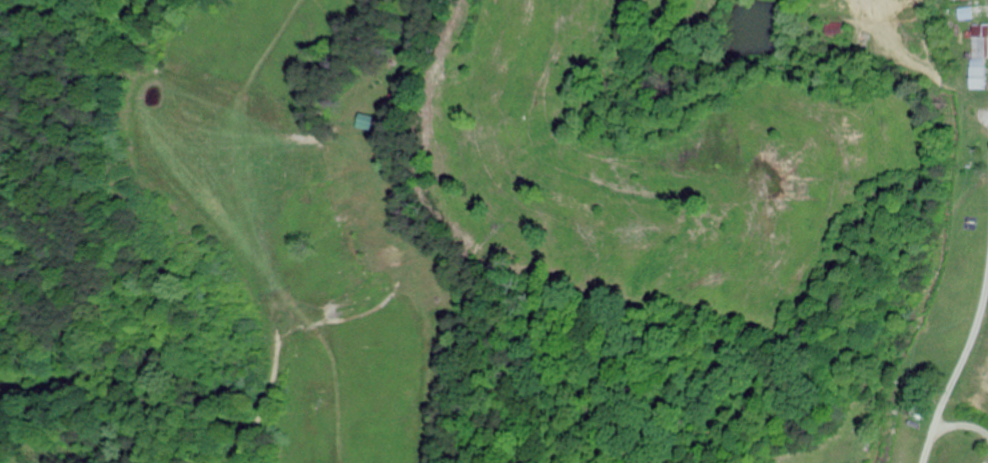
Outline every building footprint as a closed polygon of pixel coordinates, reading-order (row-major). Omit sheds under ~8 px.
[(971,91),(987,91),(987,24),(971,24),(971,91)] [(356,129),(369,133),(373,119),(360,115),(356,129)]
